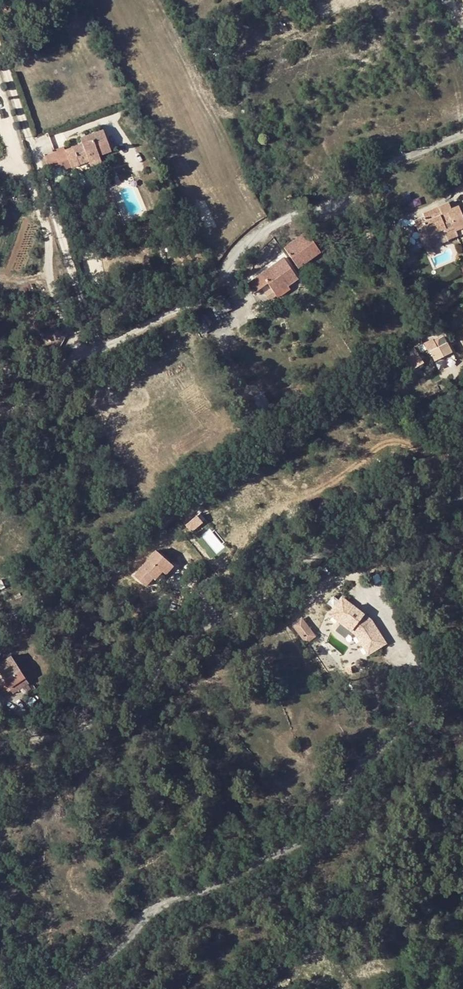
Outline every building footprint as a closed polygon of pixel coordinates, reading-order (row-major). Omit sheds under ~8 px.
[(79,163),(89,159),(99,155),(111,151),(103,129),(81,137),(82,143),(65,150),(56,153),(55,152),(45,156),(50,169),(60,165),(62,170),(70,167),(71,168),(80,164),(79,163)] [(91,166),(102,162),(99,155),(89,159),(91,166)] [(441,214),(459,207),(458,205),(451,208),(448,202),(438,207),(441,214)] [(459,207),(441,214),(438,207),(422,213),(424,216),(414,221),(419,235),(426,232),(427,236),(443,229),(445,232),(454,228),(457,235),(458,237),(462,235),(462,206),(459,207)] [(426,232),(419,235),(418,235),(424,250),(448,240),(448,238),(457,235),(454,228),(445,232),(443,229),(427,236),(426,232)] [(284,248),(295,263),(307,254),(310,258),(319,251),(307,232),(284,248)] [(399,246),(404,255),(407,261),(415,257),(407,242),(399,246)] [(397,258),(404,255),(399,246),(393,249),(397,258)] [(307,254),(295,263),(297,266),(310,258),(307,254)] [(284,280),(287,284),(297,277),(284,259),(261,274),(243,287),(250,296),(268,284),(272,289),(284,280)] [(272,289),(274,293),(287,284),(284,280),(272,289)] [(215,316),(231,309),(228,302),(212,309),(215,316)] [(207,327),(209,327),(213,324),(207,313),(201,317),(207,327)] [(430,351),(435,360),(451,352),(447,343),(430,351)] [(417,355),(412,358),(415,363),(412,365),(414,368),(423,363),(417,355)] [(218,363),(223,370),(227,367),(223,361),(218,363)] [(242,404),(250,417),(258,412),(251,398),(242,404)] [(407,460),(397,462),(399,470),(409,468),(407,460)] [(145,585),(153,577),(155,579),(169,562),(156,550),(134,576),(145,585)] [(158,582),(173,565),(169,562),(155,579),(158,582)] [(372,620),(343,598),(331,614),(358,634),(370,653),(386,643),(372,620)] [(303,615),(292,624),(307,643),(318,634),(303,615)] [(11,689),(26,679),(20,670),(18,672),(13,665),(15,664),(11,657),(0,664),(0,683),(0,691),(2,695),(11,689)] [(26,679),(11,689),(14,693),(29,683),(26,679)]
